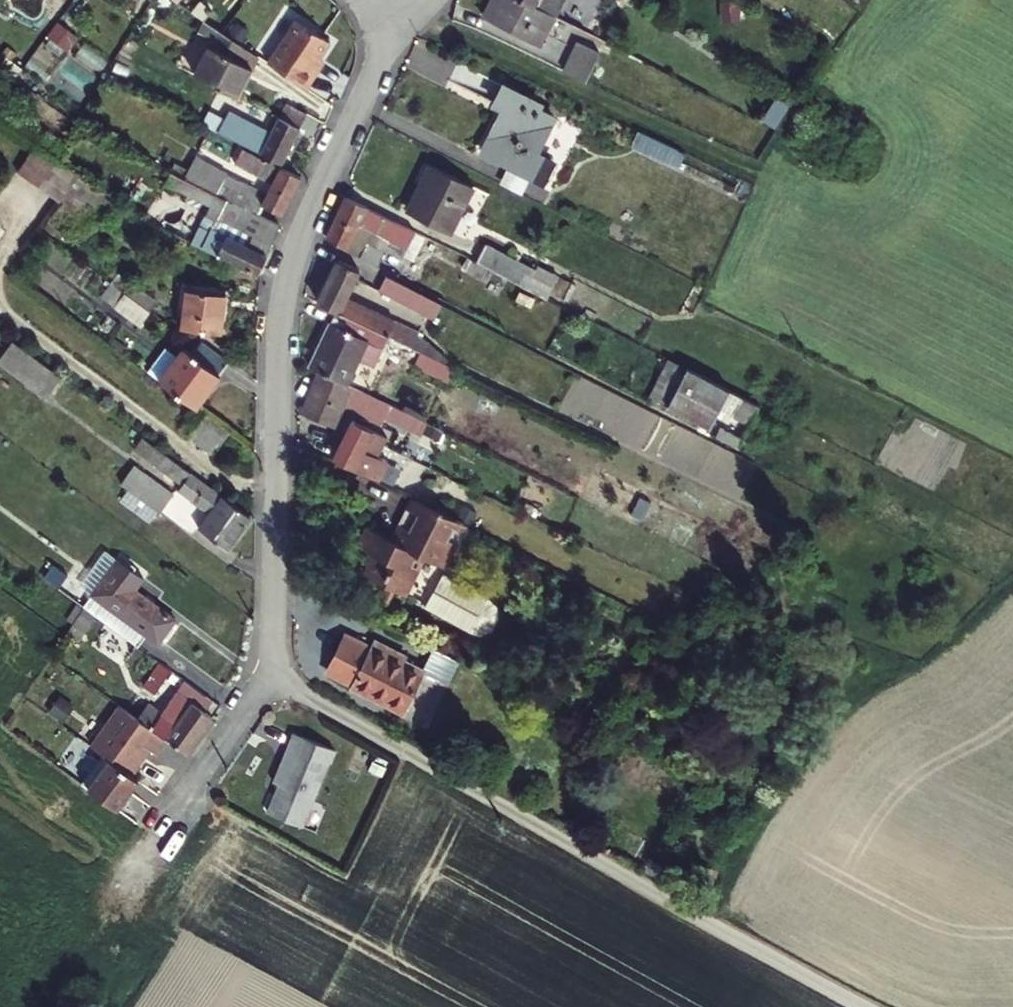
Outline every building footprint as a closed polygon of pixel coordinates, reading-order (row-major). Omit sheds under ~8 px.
[(524,0),(491,0),(484,14),(541,43),(555,16),(524,0)] [(555,16),(563,0),(524,0),(555,16)] [(197,17),(205,7),(197,2),(190,13),(197,17)] [(209,10),(205,7),(197,17),(202,20),(209,10)] [(333,38),(300,16),(266,64),(305,90),(316,74),(310,71),(333,38)] [(193,75),(236,97),(257,58),(220,32),(203,21),(196,32),(210,41),(193,75)] [(68,56),(81,39),(57,22),(25,67),(76,103),(96,76),(68,56)] [(600,52),(577,41),(563,70),(587,81),(600,52)] [(542,104),(506,85),(496,105),(498,106),(503,110),(486,143),(504,153),(500,160),(543,182),(553,162),(538,154),(555,120),(539,111),(542,104)] [(247,103),(236,97),(228,112),(239,117),(247,103)] [(764,123),(779,130),(790,107),(775,100),(764,123)] [(304,115),(285,104),(277,119),(269,114),(258,136),(224,120),(217,133),(280,165),(304,115)] [(681,151),(640,132),(633,147),(673,167),(681,151)] [(504,153),(486,143),(482,151),(500,160),(504,153)] [(60,201),(78,176),(52,157),(35,145),(17,170),(60,201)] [(182,179),(257,217),(262,206),(281,215),(298,178),(241,149),(236,161),(242,164),(240,169),(269,184),(265,194),(194,158),(187,170),(182,179)] [(687,154),(681,151),(673,167),(679,170),(687,154)] [(187,170),(173,163),(168,172),(170,173),(182,179),(187,170)] [(474,186),(431,165),(408,210),(451,232),(474,186)] [(278,227),(257,217),(182,179),(170,173),(164,185),(207,207),(204,215),(249,236),(245,245),(210,228),(208,231),(197,226),(190,242),(215,253),(214,256),(256,275),(278,227)] [(109,198),(78,176),(60,201),(48,219),(77,241),(109,198)] [(164,183),(153,176),(146,187),(158,194),(164,183)] [(415,232),(347,199),(328,238),(347,246),(347,252),(392,273),(400,259),(378,248),(383,239),(405,249),(415,232)] [(449,264),(415,243),(397,275),(433,295),(449,264)] [(485,244),(476,263),(486,268),(547,298),(558,275),(538,265),(536,270),(485,244)] [(486,268),(476,263),(467,258),(462,270),(481,279),(486,268)] [(395,340),(404,324),(349,297),(362,272),(340,260),(319,302),(337,311),(389,336),(395,340)] [(111,283),(116,288),(149,312),(156,303),(118,275),(111,283)] [(413,308),(420,295),(393,281),(386,278),(379,291),(413,308)] [(149,312),(116,288),(106,300),(138,325),(149,312)] [(225,295),(185,289),(179,328),(219,333),(225,295)] [(439,305),(420,295),(413,308),(434,318),(439,305)] [(389,336),(337,311),(310,367),(319,372),(348,386),(361,360),(374,366),(389,336)] [(395,340),(420,352),(424,354),(429,342),(419,336),(421,332),(404,324),(395,340)] [(11,341),(0,358),(0,364),(44,398),(60,378),(11,341)] [(227,362),(200,342),(190,354),(181,347),(175,355),(163,346),(144,372),(194,408),(227,362)] [(455,369),(424,354),(420,352),(414,366),(448,382),(455,369)] [(737,416),(746,399),(688,368),(669,406),(711,428),(721,408),(737,416)] [(445,433),(348,386),(319,372),(300,411),(337,429),(344,413),(352,413),(387,429),(392,420),(440,444),(445,433)] [(760,406),(746,399),(737,416),(750,424),(760,406)] [(228,435),(202,414),(185,437),(211,457),(228,435)] [(387,439),(352,421),(333,458),(376,479),(385,462),(443,491),(450,477),(401,453),(385,444),(387,439)] [(725,442),(729,433),(721,429),(716,437),(725,442)] [(742,440),(729,433),(725,442),(738,448),(742,440)] [(249,518),(141,438),(132,450),(180,485),(176,491),(206,514),(197,527),(226,550),(249,518)] [(170,493),(133,466),(119,485),(156,512),(170,493)] [(465,524),(414,498),(394,540),(369,528),(359,547),(376,556),(366,576),(404,595),(424,556),(444,566),(465,524)] [(117,559),(105,550),(78,586),(71,598),(82,607),(117,559)] [(143,578),(117,559),(82,607),(84,608),(136,647),(144,635),(157,644),(174,619),(134,590),(143,578)] [(441,576),(426,613),(479,636),(495,600),(441,576)] [(78,586),(65,578),(57,589),(71,598),(78,586)] [(402,710),(423,669),(404,660),(406,656),(376,641),(373,647),(348,633),(330,669),(354,682),(353,685),(402,710)] [(157,644),(144,635),(136,647),(148,656),(157,644)] [(434,648),(423,669),(436,677),(439,678),(451,657),(434,648)] [(169,671),(158,663),(143,685),(153,693),(169,671)] [(436,677),(423,669),(402,710),(415,717),(436,677)] [(211,718),(189,702),(181,714),(166,703),(159,711),(147,702),(136,719),(185,754),(211,718)] [(280,785),(269,812),(305,738),(295,734),(275,783),(280,785)] [(305,738),(269,812),(304,827),(336,752),(305,738)] [(136,780),(102,755),(82,784),(116,808),(136,780)]
